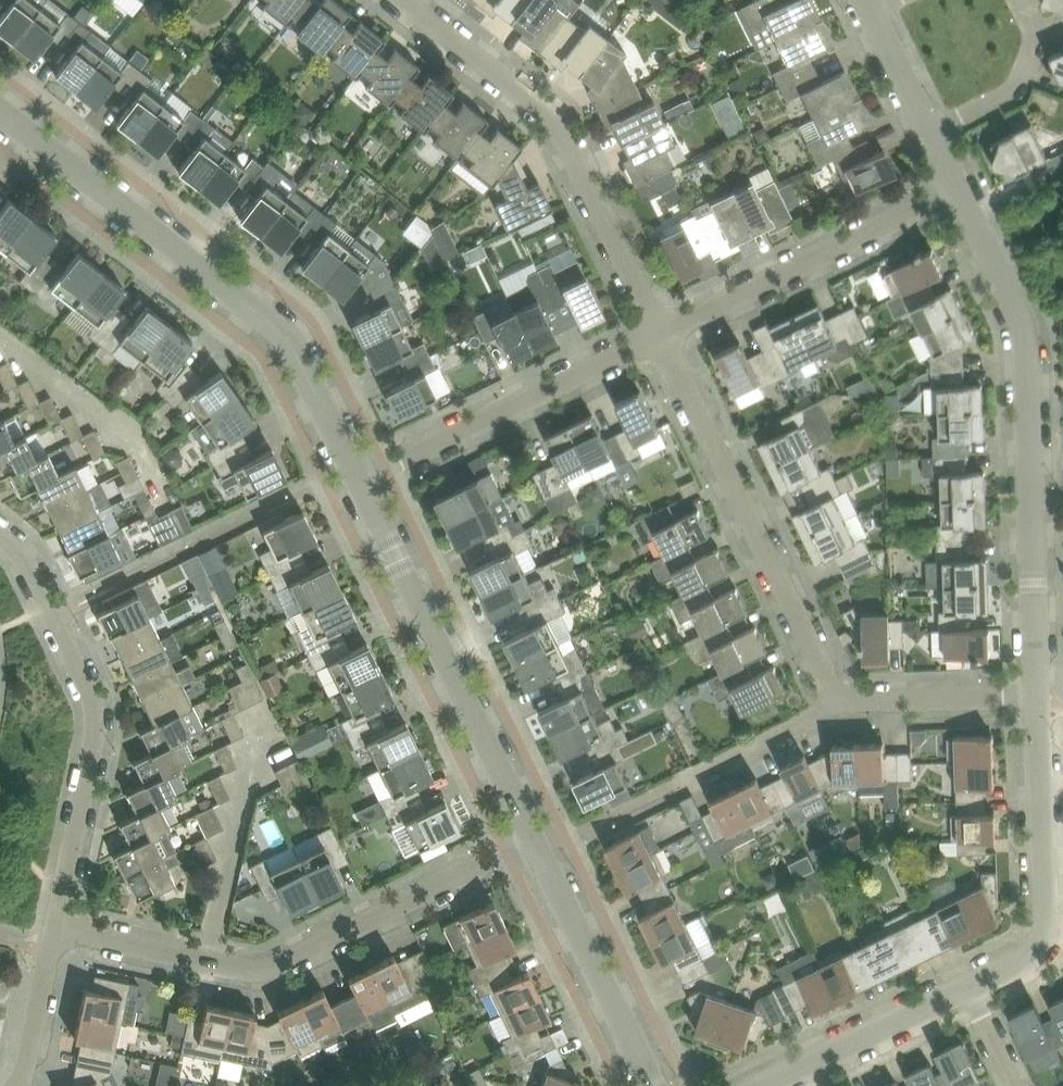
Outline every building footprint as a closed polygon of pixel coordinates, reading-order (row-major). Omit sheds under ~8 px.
[(0,17),(0,31),(14,42),(46,0),(5,0),(10,4),(0,17)] [(61,44),(79,21),(73,17),(52,0),(46,0),(14,42),(34,58),(51,36),(61,44)] [(287,24),(289,21),(306,0),(261,0),(264,3),(263,5),(287,24)] [(321,50),(342,23),(351,12),(336,0),(322,0),(319,4),(314,0),(306,0),(289,21),(299,29),(297,32),(321,50)] [(510,21),(527,0),(472,0),(489,13),(494,6),(511,19),(510,21)] [(510,21),(511,22),(512,21),(529,34),(524,40),(540,54),(569,18),(579,4),(573,0),(527,0),(510,21)] [(646,2),(659,12),(666,4),(661,0),(643,0),(646,2)] [(666,3),(677,11),(686,0),(669,0),(666,3)] [(776,40),(822,17),(822,16),(820,17),(811,0),(790,0),(784,3),(782,0),(756,0),(741,7),(753,32),(768,24),(776,40)] [(1062,14),(1062,0),(1043,0),(1043,2),(1054,6),(1059,16),(1062,14)] [(83,5),(73,17),(79,21),(88,10),(83,5)] [(88,10),(79,21),(84,26),(94,14),(88,10)] [(185,14),(177,23),(188,31),(192,26),(190,18),(185,14)] [(773,72),(780,86),(816,69),(810,56),(833,45),(821,19),(823,18),(822,17),(776,40),(788,65),(773,72)] [(578,74),(579,75),(608,38),(590,23),(584,30),(569,18),(540,54),(557,67),(563,60),(579,73),(578,74)] [(331,58),(355,77),(377,49),(385,39),(360,19),(359,20),(360,21),(353,31),(342,23),(321,50),(321,51),(323,48),(333,56),(331,58)] [(55,74),(75,90),(110,45),(84,26),(79,21),(61,44),(72,52),(55,74)] [(713,23),(701,29),(705,38),(717,32),(713,23)] [(175,27),(168,36),(174,42),(180,41),(185,35),(175,27)] [(591,95),(597,107),(638,87),(623,57),(627,52),(608,38),(579,75),(580,76),(581,74),(597,87),(591,95)] [(113,84),(123,92),(141,69),(129,61),(110,45),(75,90),(96,106),(113,84)] [(365,85),(389,104),(411,76),(419,65),(395,46),(394,47),(395,48),(387,58),(377,49),(355,77),(357,75),(367,83),(365,85)] [(1062,81),(1062,48),(1062,50),(1051,56),(1056,67),(1052,77),(1062,81)] [(138,49),(129,61),(141,69),(149,58),(138,49)] [(237,59),(231,67),(243,75),(249,68),(237,59)] [(116,122),(137,138),(164,103),(144,88),(152,78),(141,69),(123,92),(133,100),(116,122)] [(801,93),(814,118),(860,95),(858,95),(846,70),(822,81),(816,69),(780,86),(787,100),(801,93)] [(400,112),(423,131),(445,103),(453,92),(429,73),(428,74),(429,75),(421,84),(411,76),(389,104),(390,104),(391,102),(401,110),(400,112)] [(741,78),(728,83),(733,94),(746,88),(741,78)] [(622,142),(622,143),(665,122),(654,101),(647,105),(638,87),(597,107),(606,126),(614,122),(623,141),(622,142)] [(259,92),(250,103),(257,109),(266,97),(259,92)] [(729,95),(712,103),(719,119),(736,110),(729,95)] [(818,166),(833,158),(854,147),(848,134),(871,123),(859,97),(861,96),(860,95),(814,118),(822,135),(807,142),(818,166)] [(690,99),(684,102),(689,111),(694,108),(690,99)] [(434,139),(458,158),(479,130),(488,119),(463,100),(462,101),(463,102),(456,111),(445,103),(423,131),(424,131),(426,129),(436,137),(434,139)] [(174,132),(185,140),(202,118),(191,109),(183,119),(164,103),(137,138),(157,154),(174,132)] [(178,170),(199,186),(225,152),(233,142),(202,118),(185,140),(195,148),(178,170)] [(665,122),(622,143),(622,144),(624,143),(633,162),(626,166),(635,185),(648,179),(671,168),(676,165),(667,147),(675,143),(665,122)] [(1037,195),(1038,196),(1062,184),(1062,150),(1048,157),(1032,123),(992,143),(997,153),(993,164),(1005,168),(1009,178),(1029,168),(1041,193),(1037,195)] [(468,166),(492,184),(512,158),(522,146),(497,126),(496,128),(497,128),(490,138),(479,130),(458,158),(460,156),(470,163),(468,166)] [(764,126),(753,131),(759,143),(770,137),(764,126)] [(833,158),(848,189),(852,186),(855,192),(866,186),(868,189),(883,182),(881,179),(890,175),(895,172),(884,148),(875,153),(868,140),(854,147),(833,158)] [(236,180),(246,188),(264,166),(252,157),(245,167),(225,152),(199,186),(219,202),(236,180)] [(512,158),(492,184),(492,185),(494,183),(502,199),(495,202),(509,230),(518,225),(550,210),(552,208),(540,182),(538,179),(537,180),(538,181),(527,187),(512,158)] [(240,218),(260,234),(287,200),(268,184),(275,175),(264,166),(246,188),(257,196),(240,218)] [(671,168),(648,179),(654,191),(660,193),(678,184),(671,168)] [(752,181),(731,192),(752,234),(753,234),(752,232),(771,223),(775,231),(795,221),(786,203),(779,189),(775,180),(756,189),(752,181)] [(790,183),(779,189),(786,203),(797,197),(790,183)] [(287,200),(260,234),(281,250),(298,228),(308,237),(326,214),(314,205),(295,190),(287,200)] [(695,214),(694,215),(716,259),(735,250),(731,242),(750,233),(751,235),(752,234),(731,192),(710,202),(714,210),(697,218),(695,214)] [(6,252),(33,217),(10,198),(0,211),(0,247),(6,252)] [(533,218),(518,225),(523,237),(555,221),(550,210),(533,218)] [(301,266),(322,282),(349,248),(329,233),(337,223),(326,214),(308,237),(318,245),(301,266)] [(418,214),(414,218),(433,232),(432,229),(428,222),(418,214)] [(716,259),(694,215),(663,230),(665,234),(660,236),(666,248),(663,249),(670,264),(673,263),(680,277),(698,268),(695,263),(701,260),(699,256),(711,250),(715,260),(716,259)] [(20,280),(32,290),(52,264),(41,255),(57,235),(33,217),(6,252),(29,269),(20,280)] [(458,253),(443,221),(432,229),(433,232),(446,259),(458,253)] [(446,259),(433,232),(423,246),(432,268),(447,260),(446,259)] [(348,250),(322,282),(342,298),(360,276),(370,297),(381,292),(383,286),(394,280),(384,260),(376,253),(356,238),(349,248),(348,250)] [(899,293),(900,293),(945,271),(933,248),(924,253),(923,250),(918,252),(919,255),(907,261),(902,252),(889,258),(895,269),(888,272),(886,278),(894,295),(899,293)] [(52,264),(32,290),(39,296),(43,299),(51,304),(59,293),(74,305),(102,270),(78,252),(63,272),(52,264)] [(551,263),(538,269),(544,281),(556,307),(568,302),(580,326),(604,314),(578,260),(555,271),(551,263)] [(529,284),(507,294),(514,310),(533,349),(557,338),(545,313),(556,307),(538,269),(529,274),(527,279),(529,284)] [(88,334),(100,343),(121,317),(110,309),(126,289),(102,270),(74,305),(97,323),(88,334)] [(376,309),(351,321),(363,344),(402,325),(413,320),(402,297),(394,280),(383,286),(381,292),(370,297),(376,309)] [(894,295),(887,298),(896,317),(908,311),(914,308),(924,330),(964,311),(953,288),(937,295),(931,293),(928,287),(925,282),(925,281),(900,293),(899,293),(894,295)] [(32,290),(27,297),(32,301),(34,303),(35,302),(39,296),(32,290)] [(487,309),(473,316),(476,322),(486,342),(498,336),(510,360),(533,349),(514,310),(507,294),(485,305),(487,309)] [(828,348),(830,354),(831,356),(840,359),(857,350),(853,343),(857,341),(843,311),(841,312),(843,316),(833,321),(827,318),(819,303),(796,315),(815,354),(828,348)] [(120,342),(143,359),(171,324),(147,305),(131,326),(121,317),(100,343),(112,352),(120,342)] [(855,305),(843,311),(857,341),(870,335),(855,305)] [(932,360),(932,368),(959,367),(959,352),(957,348),(960,342),(975,335),(964,311),(924,330),(935,353),(930,355),(932,360)] [(778,348),(766,353),(779,379),(781,377),(796,371),(801,368),(805,376),(822,368),(815,354),(796,315),(772,326),(780,341),(778,348)] [(157,388),(166,397),(189,374),(178,362),(194,342),(171,324),(143,359),(165,377),(157,388)] [(402,325),(363,344),(374,368),(399,356),(404,367),(430,355),(427,348),(424,342),(413,347),(402,325)] [(779,379),(766,353),(755,359),(749,357),(741,341),(717,353),(722,362),(719,363),(727,380),(730,379),(736,392),(759,381),(762,387),(770,383),(778,379),(779,379)] [(430,355),(404,367),(410,379),(386,391),(397,415),(451,389),(439,364),(436,366),(430,355)] [(6,390),(7,391),(17,385),(19,384),(7,362),(0,366),(0,377),(6,390)] [(924,412),(940,412),(984,410),(983,384),(966,385),(960,381),(959,367),(932,368),(932,378),(933,387),(924,388),(924,412)] [(932,368),(916,377),(916,378),(932,378),(932,368)] [(186,398),(202,421),(239,395),(221,371),(200,385),(189,374),(166,397),(174,406),(186,398)] [(887,376),(881,379),(886,390),(897,385),(894,380),(887,377),(887,376)] [(19,384),(17,385),(28,407),(28,408),(39,402),(40,401),(29,379),(19,384)] [(766,395),(762,387),(759,381),(736,392),(743,406),(766,395)] [(629,427),(618,432),(630,458),(643,452),(638,441),(661,430),(641,390),(617,402),(629,427)] [(40,401),(39,402),(50,424),(62,418),(51,395),(40,401)] [(202,421),(190,429),(207,452),(208,453),(210,457),(214,464),(243,447),(235,434),(256,420),(239,395),(202,421)] [(761,443),(773,466),(812,447),(825,441),(815,418),(822,414),(816,401),(772,422),(778,434),(761,443)] [(934,436),(935,455),(963,454),(963,441),(967,437),(985,436),(984,410),(940,412),(940,436),(934,436)] [(62,418),(61,419),(72,441),(83,436),(84,435),(73,412),(62,418)] [(594,413),(570,425),(596,477),(618,466),(617,464),(630,458),(618,432),(606,438),(594,413)] [(26,435),(15,414),(4,419),(0,421),(0,448),(26,435)] [(548,467),(560,492),(566,505),(579,499),(577,495),(583,484),(596,477),(570,425),(547,436),(559,461),(548,467)] [(84,435),(83,436),(94,458),(106,452),(95,429),(84,435)] [(668,445),(661,430),(638,441),(643,452),(646,456),(668,445)] [(0,448),(0,476),(9,472),(37,458),(36,457),(33,450),(26,435),(0,448)] [(243,447),(214,464),(221,475),(219,477),(225,488),(239,481),(246,496),(287,476),(273,449),(250,460),(243,447)] [(801,482),(807,493),(837,478),(831,465),(823,469),(812,447),(773,466),(784,490),(801,482)] [(37,458),(9,472),(20,494),(58,475),(47,452),(37,458)] [(208,453),(204,456),(210,466),(214,464),(210,457),(208,453)] [(935,455),(924,455),(924,475),(931,474),(942,482),(943,498),(987,497),(986,471),(969,471),(964,468),(963,454),(935,455)] [(116,461),(121,472),(134,466),(129,455),(116,461)] [(641,479),(630,458),(617,464),(618,466),(628,486),(641,479)] [(58,475),(20,494),(20,495),(38,486),(48,507),(87,489),(76,466),(58,475)] [(134,466),(121,472),(126,482),(139,475),(134,466)] [(547,499),(560,492),(548,467),(534,473),(547,499)] [(480,477),(438,499),(449,522),(505,495),(493,471),(480,477)] [(795,513),(807,537),(846,517),(836,495),(854,486),(847,473),(837,478),(807,493),(812,505),(795,513)] [(704,488),(699,477),(682,485),(687,496),(704,488)] [(48,507),(59,530),(98,511),(87,489),(48,507)] [(553,511),(566,505),(560,492),(547,499),(553,511)] [(505,495),(449,522),(461,545),(485,533),(491,545),(515,533),(509,521),(516,518),(505,495)] [(937,523),(938,542),(966,541),(966,528),(970,524),(988,523),(987,497),(943,498),(943,523),(937,523)] [(150,498),(139,503),(145,515),(156,510),(150,498)] [(658,536),(667,554),(690,543),(711,532),(699,508),(678,518),(671,503),(633,521),(644,543),(658,536)] [(182,505),(170,510),(182,535),(194,529),(182,505)] [(156,510),(145,515),(151,527),(160,546),(170,541),(182,535),(170,510),(159,516),(156,510)] [(261,558),(270,576),(300,562),(294,549),(317,538),(303,510),(263,530),(272,548),(266,551),(261,558)] [(67,552),(68,553),(109,533),(98,511),(59,530),(70,551),(67,552)] [(562,513),(554,523),(564,530),(572,520),(562,513)] [(846,517),(807,537),(818,560),(835,552),(839,550),(844,561),(840,563),(841,564),(871,549),(865,536),(857,540),(846,517)] [(472,569),(484,592),(526,571),(537,566),(527,547),(535,543),(527,527),(515,533),(491,545),(496,557),(472,569)] [(70,552),(68,553),(79,576),(83,574),(87,582),(124,563),(120,556),(110,536),(109,533),(70,552)] [(945,560),(945,585),(989,584),(989,557),(972,558),(966,554),(966,541),(938,542),(938,561),(945,560)] [(667,554),(653,561),(663,582),(677,575),(680,580),(686,592),(686,593),(709,582),(730,571),(718,547),(697,557),(694,550),(690,543),(667,554)] [(871,549),(841,564),(847,577),(878,562),(871,549)] [(290,584),(302,610),(342,590),(329,563),(306,574),(300,562),(270,576),(277,590),(290,584)] [(226,566),(208,575),(213,584),(221,601),(239,592),(226,566)] [(519,604),(525,616),(561,598),(555,586),(549,589),(543,576),(531,581),(526,571),(484,592),(495,616),(519,604)] [(207,572),(193,579),(199,592),(209,587),(209,586),(213,584),(208,575),(207,572)] [(896,575),(889,576),(889,587),(902,587),(901,580),(896,575)] [(106,608),(97,613),(109,636),(111,635),(149,616),(150,616),(162,610),(147,579),(103,600),(106,608)] [(686,593),(672,600),(682,621),(697,614),(701,622),(705,631),(705,632),(728,621),(749,610),(737,586),(716,597),(713,590),(709,582),(686,593)] [(940,610),(941,629),(969,628),(968,615),(973,610),(990,610),(989,584),(945,585),(946,610),(940,610)] [(209,587),(199,592),(205,604),(215,599),(209,587)] [(297,631),(309,655),(339,641),(333,628),(355,617),(342,590),(302,610),(310,625),(297,631)] [(507,639),(518,663),(561,642),(550,619),(567,610),(561,598),(525,616),(531,627),(507,639)] [(891,647),(890,618),(890,613),(859,614),(855,605),(843,611),(859,644),(861,644),(862,648),(864,648),(865,658),(892,657),(891,647)] [(111,635),(122,657),(160,638),(150,616),(149,616),(111,635)] [(905,618),(890,618),(891,647),(905,646),(905,618)] [(215,624),(221,636),(231,631),(225,619),(215,624)] [(640,621),(629,627),(632,633),(635,639),(646,633),(640,621)] [(705,632),(691,639),(701,660),(716,653),(719,660),(724,670),(725,671),(747,660),(768,650),(756,625),(735,636),(733,630),(728,621),(705,632)] [(969,628),(941,629),(933,629),(934,656),(976,654),(976,657),(981,657),(981,654),(992,654),(991,627),(969,628)] [(231,631),(221,636),(227,648),(237,643),(231,631)] [(122,657),(133,679),(171,660),(160,638),(122,657)] [(328,663),(341,689),(381,669),(368,643),(345,654),(339,641),(309,655),(316,669),(328,663)] [(554,674),(559,686),(590,671),(577,646),(566,652),(561,642),(518,663),(530,686),(554,674)] [(274,659),(260,666),(266,677),(276,672),(280,670),(274,659)] [(133,679),(143,702),(182,683),(196,676),(190,664),(176,671),(171,660),(133,679)] [(725,671),(710,678),(720,699),(735,692),(744,711),(788,689),(776,664),(754,675),(747,660),(725,671)] [(236,668),(242,681),(253,676),(246,663),(236,668)] [(341,721),(348,735),(377,720),(371,708),(394,696),(381,669),(341,689),(354,715),(341,721)] [(541,709),(552,733),(595,712),(607,706),(590,671),(559,686),(565,698),(541,709)] [(260,680),(268,696),(268,697),(269,696),(284,689),(276,672),(266,677),(260,680)] [(253,676),(242,681),(229,687),(239,710),(264,698),(253,676)] [(140,730),(141,730),(193,705),(182,683),(143,702),(154,723),(140,730)] [(663,688),(657,691),(662,700),(671,696),(668,690),(663,688)] [(675,695),(662,701),(674,725),(687,719),(675,695)] [(141,730),(152,753),(184,737),(204,727),(193,705),(141,730)] [(588,744),(594,756),(618,744),(630,739),(624,726),(618,729),(612,716),(600,722),(595,712),(552,733),(564,756),(588,744)] [(221,719),(232,741),(244,735),(234,713),(221,719)] [(367,743),(380,768),(420,749),(407,722),(384,733),(377,720),(348,735),(355,749),(367,743)] [(323,723),(290,739),(300,760),(333,744),(323,723)] [(956,735),(957,760),(995,759),(994,734),(956,735)] [(152,753),(134,761),(145,784),(166,773),(195,759),(187,743),(185,737),(184,737),(152,753)] [(885,741),(859,742),(861,786),(861,792),(886,791),(886,806),(900,805),(900,779),(899,751),(885,751),(885,741)] [(834,750),(810,761),(823,787),(835,781),(835,787),(861,786),(859,742),(834,743),(834,750)] [(215,749),(226,772),(238,766),(227,743),(215,749)] [(618,744),(594,756),(599,768),(575,780),(587,804),(608,794),(628,784),(630,783),(618,759),(624,756),(618,744)] [(367,774),(384,808),(387,814),(416,800),(410,787),(433,776),(420,749),(380,768),(367,774)] [(913,751),(899,751),(900,779),(914,779),(913,751)] [(787,773),(775,779),(787,805),(799,799),(802,803),(825,792),(823,787),(810,761),(806,753),(782,764),(787,773)] [(957,760),(958,799),(986,798),(986,785),(996,784),(995,759),(957,760)] [(311,782),(300,760),(288,765),(299,788),(311,782)] [(299,788),(288,765),(276,771),(282,784),(287,794),(299,788)] [(145,784),(127,792),(135,807),(138,814),(159,804),(177,796),(166,773),(145,784)] [(208,780),(219,803),(231,797),(220,775),(208,780)] [(758,776),(735,788),(754,827),(777,815),(775,811),(787,805),(775,779),(762,785),(758,776)] [(628,784),(608,794),(614,806),(634,796),(628,784)] [(704,814),(716,839),(722,851),(758,834),(754,827),(735,788),(712,799),(716,808),(704,814)] [(207,798),(199,802),(203,811),(212,806),(207,798)] [(954,839),(959,839),(987,838),(997,838),(996,812),(987,812),(986,798),(958,799),(958,813),(953,813),(954,839)] [(416,800),(387,814),(393,828),(406,822),(419,848),(459,829),(445,801),(422,812),(416,800)] [(138,814),(121,823),(127,835),(131,845),(166,828),(170,826),(166,817),(160,805),(159,804),(138,814)] [(225,828),(214,805),(212,806),(203,811),(196,814),(206,836),(207,836),(225,828)] [(704,845),(716,839),(704,814),(691,820),(704,845)] [(636,823),(615,833),(619,840),(640,829),(636,823)] [(619,840),(608,845),(619,868),(658,849),(661,847),(650,824),(640,829),(619,840)] [(323,845),(297,858),(317,898),(344,885),(333,862),(346,855),(332,826),(331,826),(325,829),(317,833),(323,845)] [(114,854),(125,876),(175,852),(177,851),(166,828),(131,845),(114,854)] [(206,864),(218,859),(207,836),(206,836),(195,842),(206,864)] [(987,838),(959,839),(960,853),(988,852),(987,838)] [(824,842),(811,848),(818,865),(831,859),(824,842)] [(934,842),(919,844),(921,858),(936,856),(934,842)] [(868,845),(856,850),(860,859),(872,854),(868,845)] [(639,886),(645,899),(670,886),(664,874),(669,872),(658,849),(619,868),(630,891),(639,886)] [(175,852),(125,876),(136,899),(175,880),(168,867),(180,862),(175,852)] [(853,852),(840,859),(847,871),(860,865),(853,852)] [(317,898),(297,858),(271,870),(265,858),(250,865),(265,895),(279,888),(290,911),(317,898)] [(984,884),(962,895),(978,929),(1001,918),(996,906),(1000,904),(998,871),(983,871),(984,884)] [(817,873),(799,881),(805,894),(823,885),(817,873)] [(642,915),(653,938),(688,922),(670,886),(645,899),(651,911),(642,915)] [(939,907),(927,913),(944,948),(945,948),(944,947),(957,941),(957,940),(967,935),(968,937),(969,937),(968,934),(978,929),(962,895),(959,890),(937,901),(939,907)] [(454,949),(466,943),(505,924),(494,901),(443,926),(454,949)] [(922,902),(887,919),(908,964),(919,959),(920,962),(921,961),(920,959),(943,948),(944,948),(927,913),(922,902)] [(869,941),(857,947),(874,982),(874,981),(908,964),(887,919),(886,920),(889,926),(867,937),(869,941)] [(673,957),(679,969),(705,957),(688,922),(653,938),(664,961),(673,957)] [(468,969),(475,982),(510,965),(504,952),(516,946),(505,924),(466,943),(477,964),(468,969)] [(819,960),(822,964),(838,999),(849,994),(850,996),(851,995),(850,993),(873,982),(873,983),(874,982),(857,947),(844,953),(842,949),(819,960)] [(814,949),(778,966),(786,982),(799,1007),(811,1001),(815,1010),(838,999),(822,964),(819,960),(814,949)] [(425,988),(438,981),(425,954),(412,961),(425,988)] [(394,955),(371,966),(394,1014),(430,997),(425,988),(412,961),(400,967),(394,955)] [(705,957),(679,969),(685,982),(711,969),(705,957)] [(490,991),(500,1013),(540,994),(528,971),(508,981),(502,970),(511,965),(510,965),(475,982),(481,996),(490,991)] [(355,992),(343,998),(359,1031),(364,1042),(378,1035),(375,1030),(397,1019),(394,1014),(371,966),(348,977),(355,992)] [(80,1013),(122,1021),(133,1024),(136,1010),(142,1006),(144,996),(138,995),(140,984),(101,976),(98,990),(85,988),(80,1013)] [(799,1007),(786,982),(774,988),(775,990),(786,1013),(799,1007)] [(323,989),(301,1000),(322,1045),(323,1045),(327,1052),(348,1042),(346,1037),(359,1031),(343,998),(331,1004),(323,989)] [(708,1037),(719,1041),(733,1000),(701,989),(689,995),(700,1018),(697,1028),(710,1032),(708,1037)] [(733,1000),(719,1041),(731,1045),(732,1040),(745,1044),(749,1034),(787,1016),(786,1013),(775,990),(759,997),(756,1008),(733,1000)] [(502,1039),(509,1053),(518,1049),(518,1048),(536,1039),(530,1027),(551,1017),(540,994),(500,1013),(511,1035),(502,1039)] [(1045,1020),(1044,1021),(1057,1046),(1062,1043),(1062,997),(1050,1003),(1056,1015),(1045,1020)] [(284,1023),(269,1030),(274,1062),(297,1050),(300,1056),(322,1045),(300,1000),(278,1011),(284,1023)] [(1045,1020),(1035,1000),(1033,1000),(1035,1003),(1012,1014),(1038,1067),(1062,1056),(1057,1046),(1044,1021),(1045,1020)] [(181,1052),(220,1061),(231,1009),(206,1003),(202,1026),(187,1023),(185,1036),(183,1044),(182,1048),(181,1052)] [(231,1009),(220,1061),(221,1061),(222,1058),(274,1069),(274,1062),(269,1030),(253,1027),(256,1014),(231,1009)] [(169,1029),(184,1032),(187,1014),(171,1011),(169,1029)] [(88,1040),(85,1053),(114,1060),(122,1021),(80,1013),(75,1037),(88,1040)] [(173,1034),(170,1046),(182,1048),(183,1044),(185,1036),(173,1034)] [(536,1039),(518,1048),(518,1049),(524,1062),(532,1058),(551,1048),(545,1035),(536,1039)] [(948,1068),(949,1068),(957,1085),(961,1085),(982,1076),(963,1038),(941,1050),(939,1047),(938,1047),(948,1068)] [(102,1078),(111,1073),(114,1060),(85,1053),(78,1085),(106,1085),(102,1078)] [(452,1055),(437,1062),(442,1072),(457,1065),(452,1055)] [(542,1085),(582,1085),(583,1083),(573,1080),(562,1056),(550,1062),(542,1085)] [(432,1060),(425,1064),(429,1073),(437,1069),(432,1060)] [(475,1067),(473,1061),(465,1065),(468,1070),(475,1067)] [(949,1068),(948,1068),(937,1073),(931,1062),(907,1073),(913,1085),(957,1085),(949,1068)] [(468,1073),(474,1085),(478,1085),(486,1082),(479,1068),(468,1073)] [(394,1083),(396,1085),(409,1085),(405,1077),(394,1083)]
